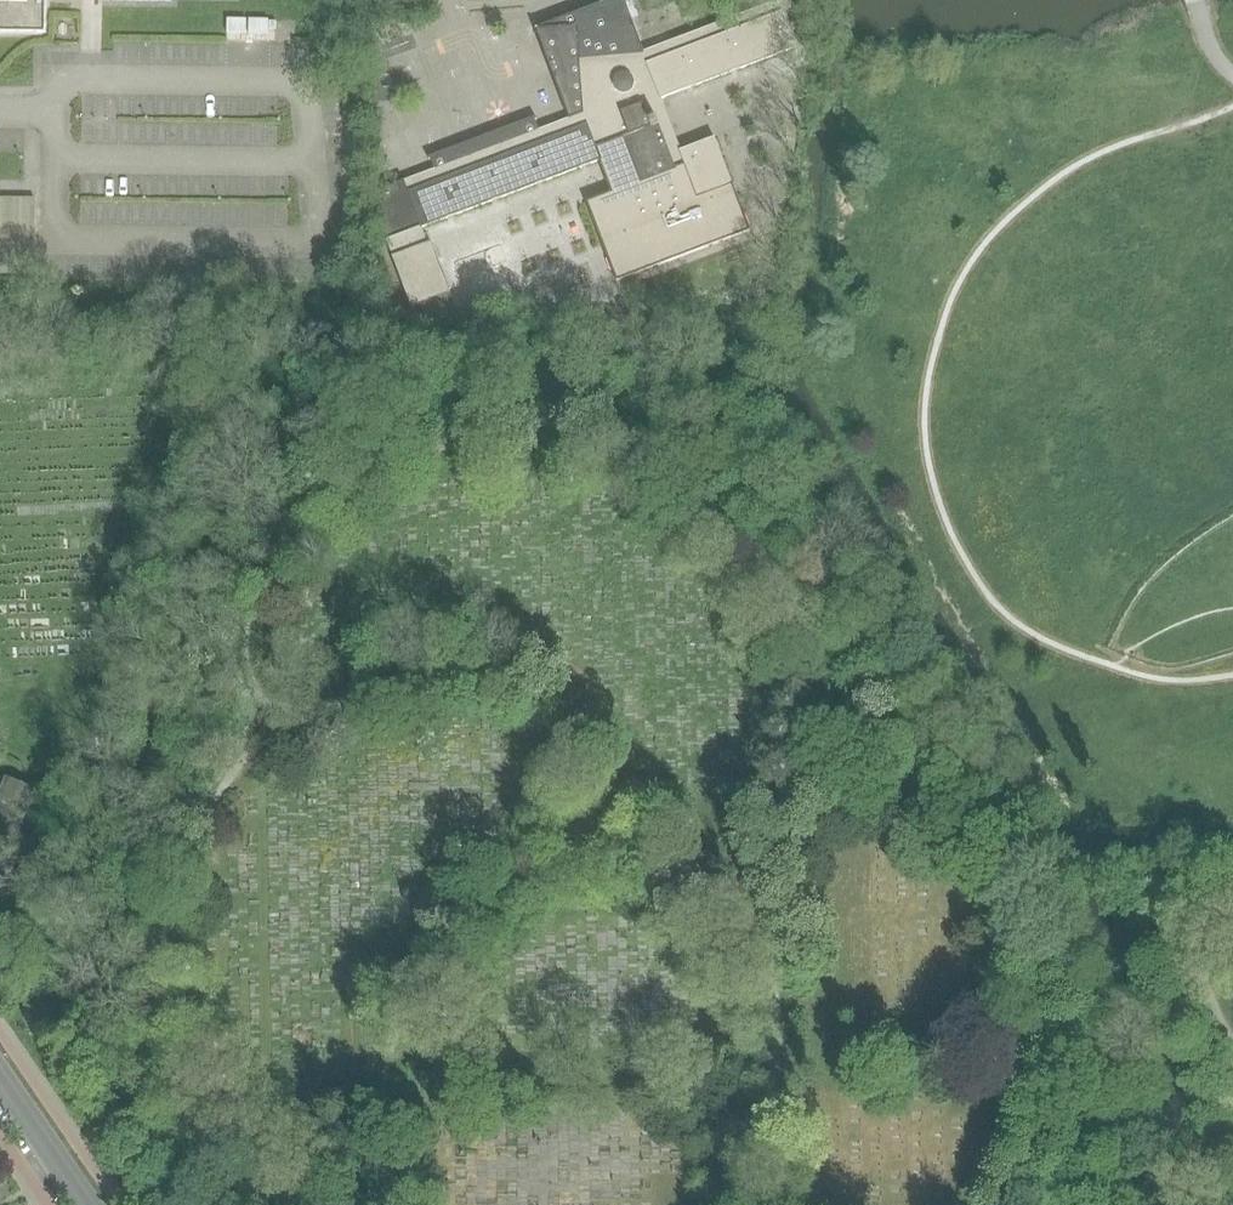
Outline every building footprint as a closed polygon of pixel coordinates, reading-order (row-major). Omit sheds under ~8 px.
[(45,32),(45,0),(0,0),(0,32),(45,32)] [(715,138),(680,151),(660,98),(796,48),(778,1),(644,52),(625,0),(614,0),(535,29),(570,120),(540,131),(535,120),(537,119),(536,117),(428,157),(429,160),(432,159),(436,171),(405,182),(405,181),(382,189),(386,241),(387,240),(393,257),(392,257),(411,307),(421,304),(429,325),(458,313),(450,293),(431,242),(428,243),(422,228),(422,227),(452,216),(453,216),(467,211),(467,210),(497,199),(512,194),(511,193),(535,185),(599,161),(610,192),(585,202),(616,282),(750,231),(732,183),(715,138)] [(132,107),(131,137),(249,139),(263,139),(264,111),(250,111),(250,109),(132,107)] [(16,266),(16,257),(34,257),(35,198),(0,197),(0,266),(16,266)] [(32,792),(6,780),(0,793),(0,812),(22,822),(35,793),(32,792)]
